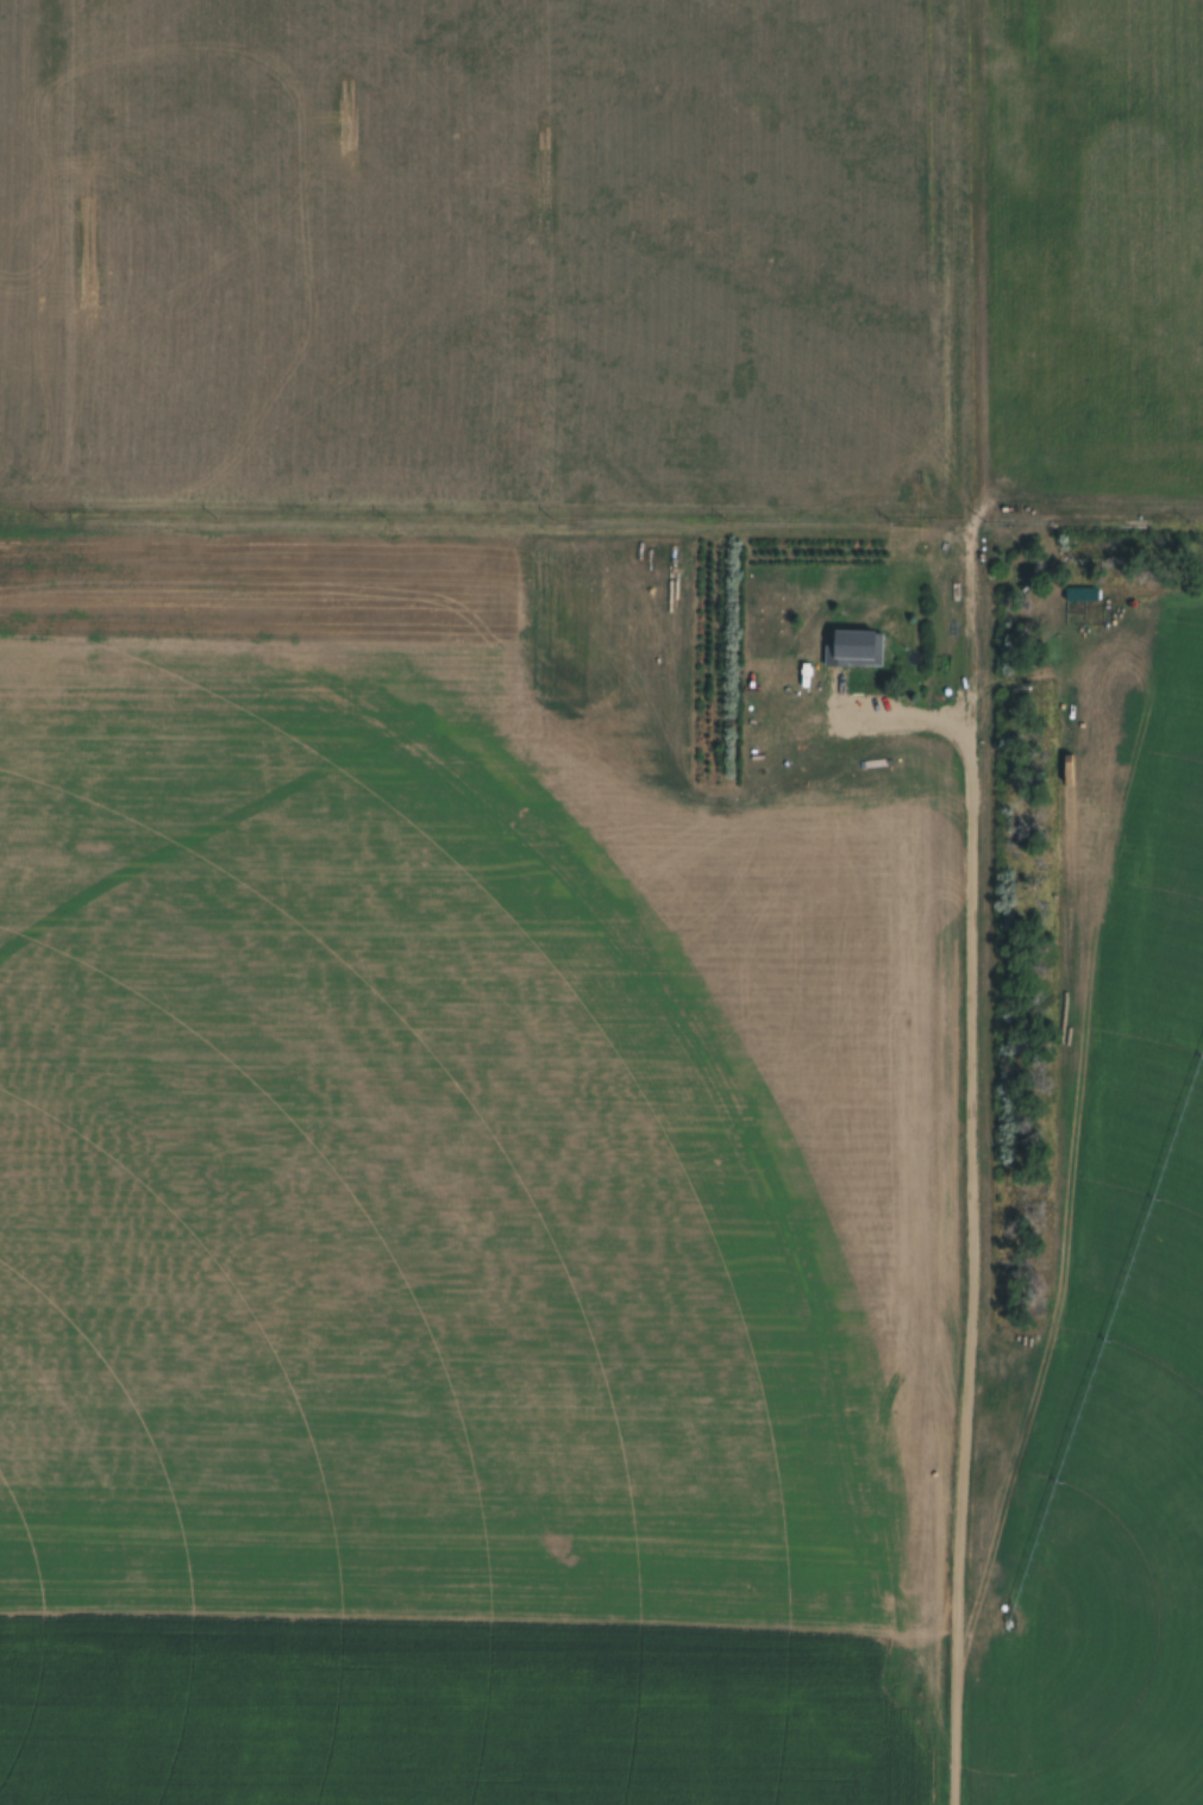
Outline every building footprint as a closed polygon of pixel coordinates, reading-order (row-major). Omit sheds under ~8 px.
[(822,645),(822,666),(879,666),(879,632),(828,631),(828,645),(822,645)]
